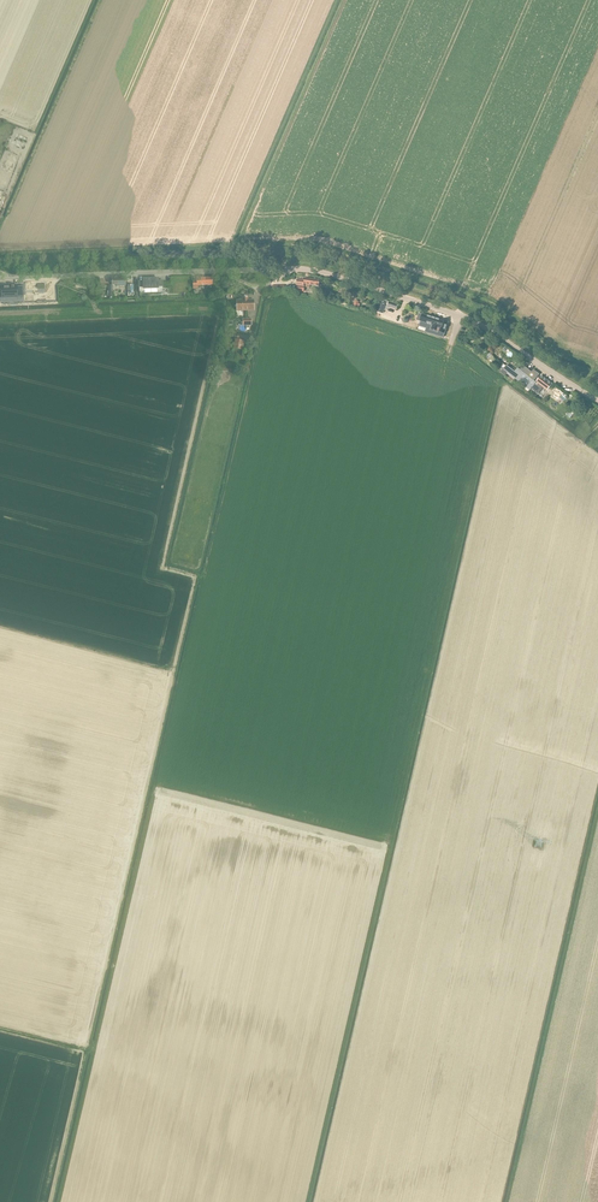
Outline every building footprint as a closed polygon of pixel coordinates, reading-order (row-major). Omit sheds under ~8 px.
[(112,278),(111,278),(112,284),(112,285),(113,285),(117,285),(117,287),(125,286),(126,286),(126,277),(112,278)] [(193,281),(194,289),(198,289),(198,286),(212,285),(212,277),(197,278),(197,281),(193,281)] [(298,285),(297,290),(304,291),(305,284),(306,284),(306,287),(310,287),(310,284),(319,286),(320,280),(305,278),(305,280),(298,279),(297,285),(298,285)] [(139,282),(140,294),(163,293),(163,282),(158,282),(158,279),(144,279),(144,282),(139,282)] [(2,299),(1,299),(1,302),(25,301),(24,286),(17,287),(17,285),(2,285),(2,299)] [(237,300),(237,311),(254,310),(254,300),(237,300)] [(382,300),(378,312),(383,314),(387,301),(386,301),(382,300)] [(419,313),(417,320),(420,321),(420,323),(432,327),(432,329),(444,333),(445,332),(448,322),(442,320),(441,324),(435,322),(436,318),(423,314),(419,313)] [(243,350),(244,341),(240,341),(241,337),(235,336),(234,340),(236,340),(234,348),(243,350)] [(485,356),(490,361),(497,368),(498,367),(499,365),(499,364),(498,362),(498,361),(490,352),(485,356)] [(504,369),(503,370),(505,371),(507,373),(512,376),(514,378),(523,385),(530,390),(531,389),(538,394),(543,387),(547,390),(551,385),(552,384),(541,376),(539,378),(537,377),(539,374),(533,370),(532,372),(524,366),(520,370),(518,368),(515,372),(508,367),(506,366),(504,369)] [(556,387),(555,389),(564,397),(565,397),(566,395),(556,387)] [(571,396),(565,404),(569,406),(575,398),(571,396)]
